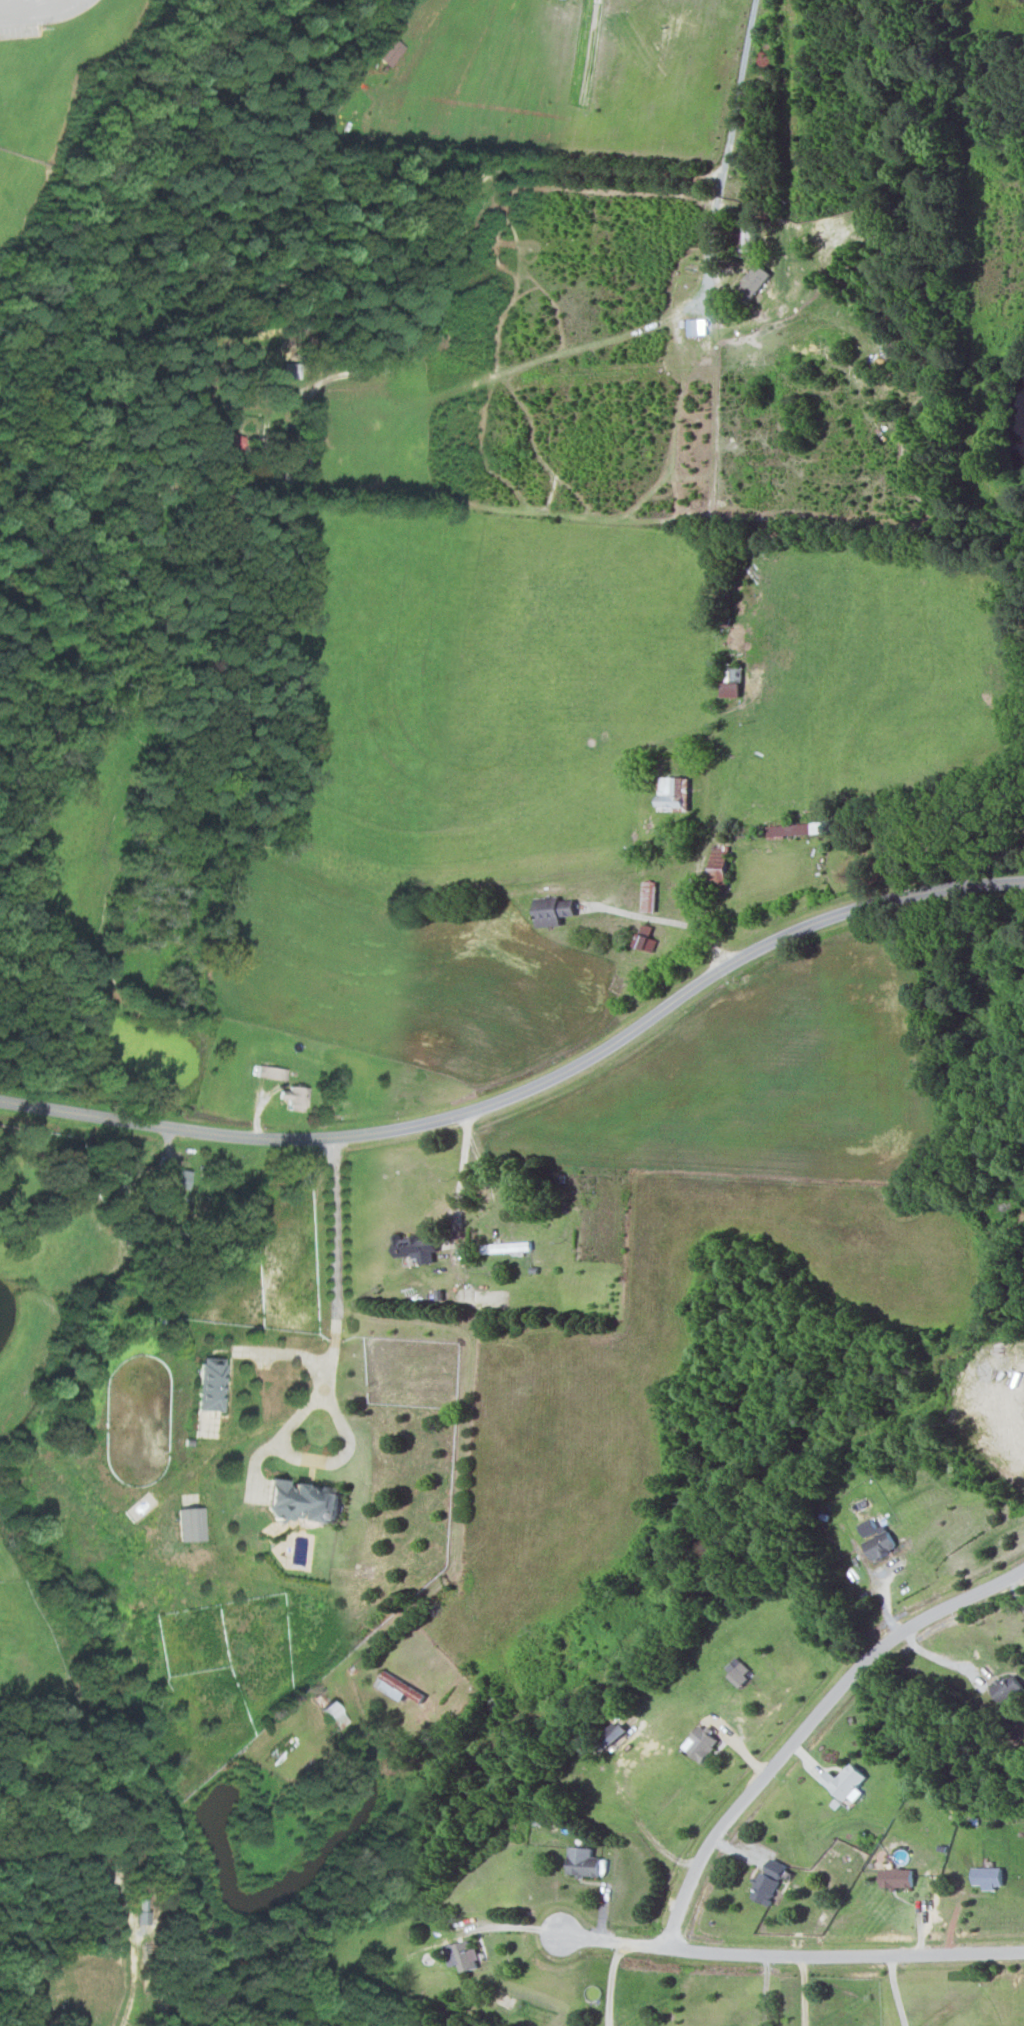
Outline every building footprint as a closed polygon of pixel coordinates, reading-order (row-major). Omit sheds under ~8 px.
[(391,69),(406,47),(388,35),(373,56),(391,69)] [(745,304),(771,276),(758,264),(732,292),(745,304)] [(243,433),(198,430),(197,449),(242,452),(243,433)] [(720,696),(739,697),(740,682),(721,682),(720,696)] [(688,776),(657,777),(658,810),(689,810),(688,776)] [(767,836),(828,833),(827,822),(766,825),(767,836)] [(728,846),(711,845),(710,887),(726,888),(728,846)] [(536,927),(560,925),(560,916),(574,915),(573,898),(558,899),(558,896),(534,897),(536,927)] [(288,1069),(273,1067),(258,1065),(256,1077),(286,1081),(288,1069)] [(287,1111),(306,1112),(307,1087),(288,1086),(288,1091),(278,1090),(278,1099),(288,1100),(287,1111)] [(190,1171),(166,1169),(164,1187),(188,1190),(190,1171)] [(418,1264),(434,1263),(432,1252),(434,1252),(432,1234),(391,1238),(393,1258),(417,1256),(418,1264)] [(195,1410),(221,1412),(223,1359),(197,1357),(195,1410)] [(326,1488),(286,1482),(287,1481),(268,1478),(263,1511),(274,1513),(273,1517),(333,1526),(338,1494),(325,1492),(326,1488)] [(205,1541),(203,1508),(177,1509),(178,1542),(205,1541)] [(858,1526),(864,1538),(878,1531),(873,1519),(858,1526)] [(897,1549),(889,1531),(863,1542),(871,1560),(897,1549)] [(753,1673),(741,1662),(727,1677),(739,1688),(753,1673)] [(426,1695),(384,1670),(374,1686),(400,1701),(405,1694),(421,1704),(426,1695)] [(989,1688),(1002,1705),(1023,1689),(1012,1674),(1000,1682),(999,1681),(989,1688)] [(319,1709),(337,1730),(347,1722),(330,1700),(319,1709)] [(603,1746),(628,1734),(623,1725),(599,1737),(603,1746)] [(719,1742),(700,1725),(681,1746),(700,1763),(719,1742)] [(857,1788),(866,1778),(851,1763),(836,1779),(828,1770),(820,1778),(850,1806),(863,1793),(857,1788)] [(567,1876),(599,1877),(600,1857),(592,1857),(593,1848),(569,1847),(567,1876)] [(780,1880),(786,1866),(772,1859),(765,1872),(780,1880)] [(1002,1889),(1002,1868),(972,1868),(973,1885),(982,1885),(982,1889),(1002,1889)] [(912,1869),(881,1870),(881,1889),(912,1888),(912,1869)] [(770,1906),(779,1880),(759,1873),(749,1898),(770,1906)] [(458,1965),(460,1973),(480,1968),(475,1948),(470,1949),(468,1940),(444,1946),(449,1967),(458,1965)]
